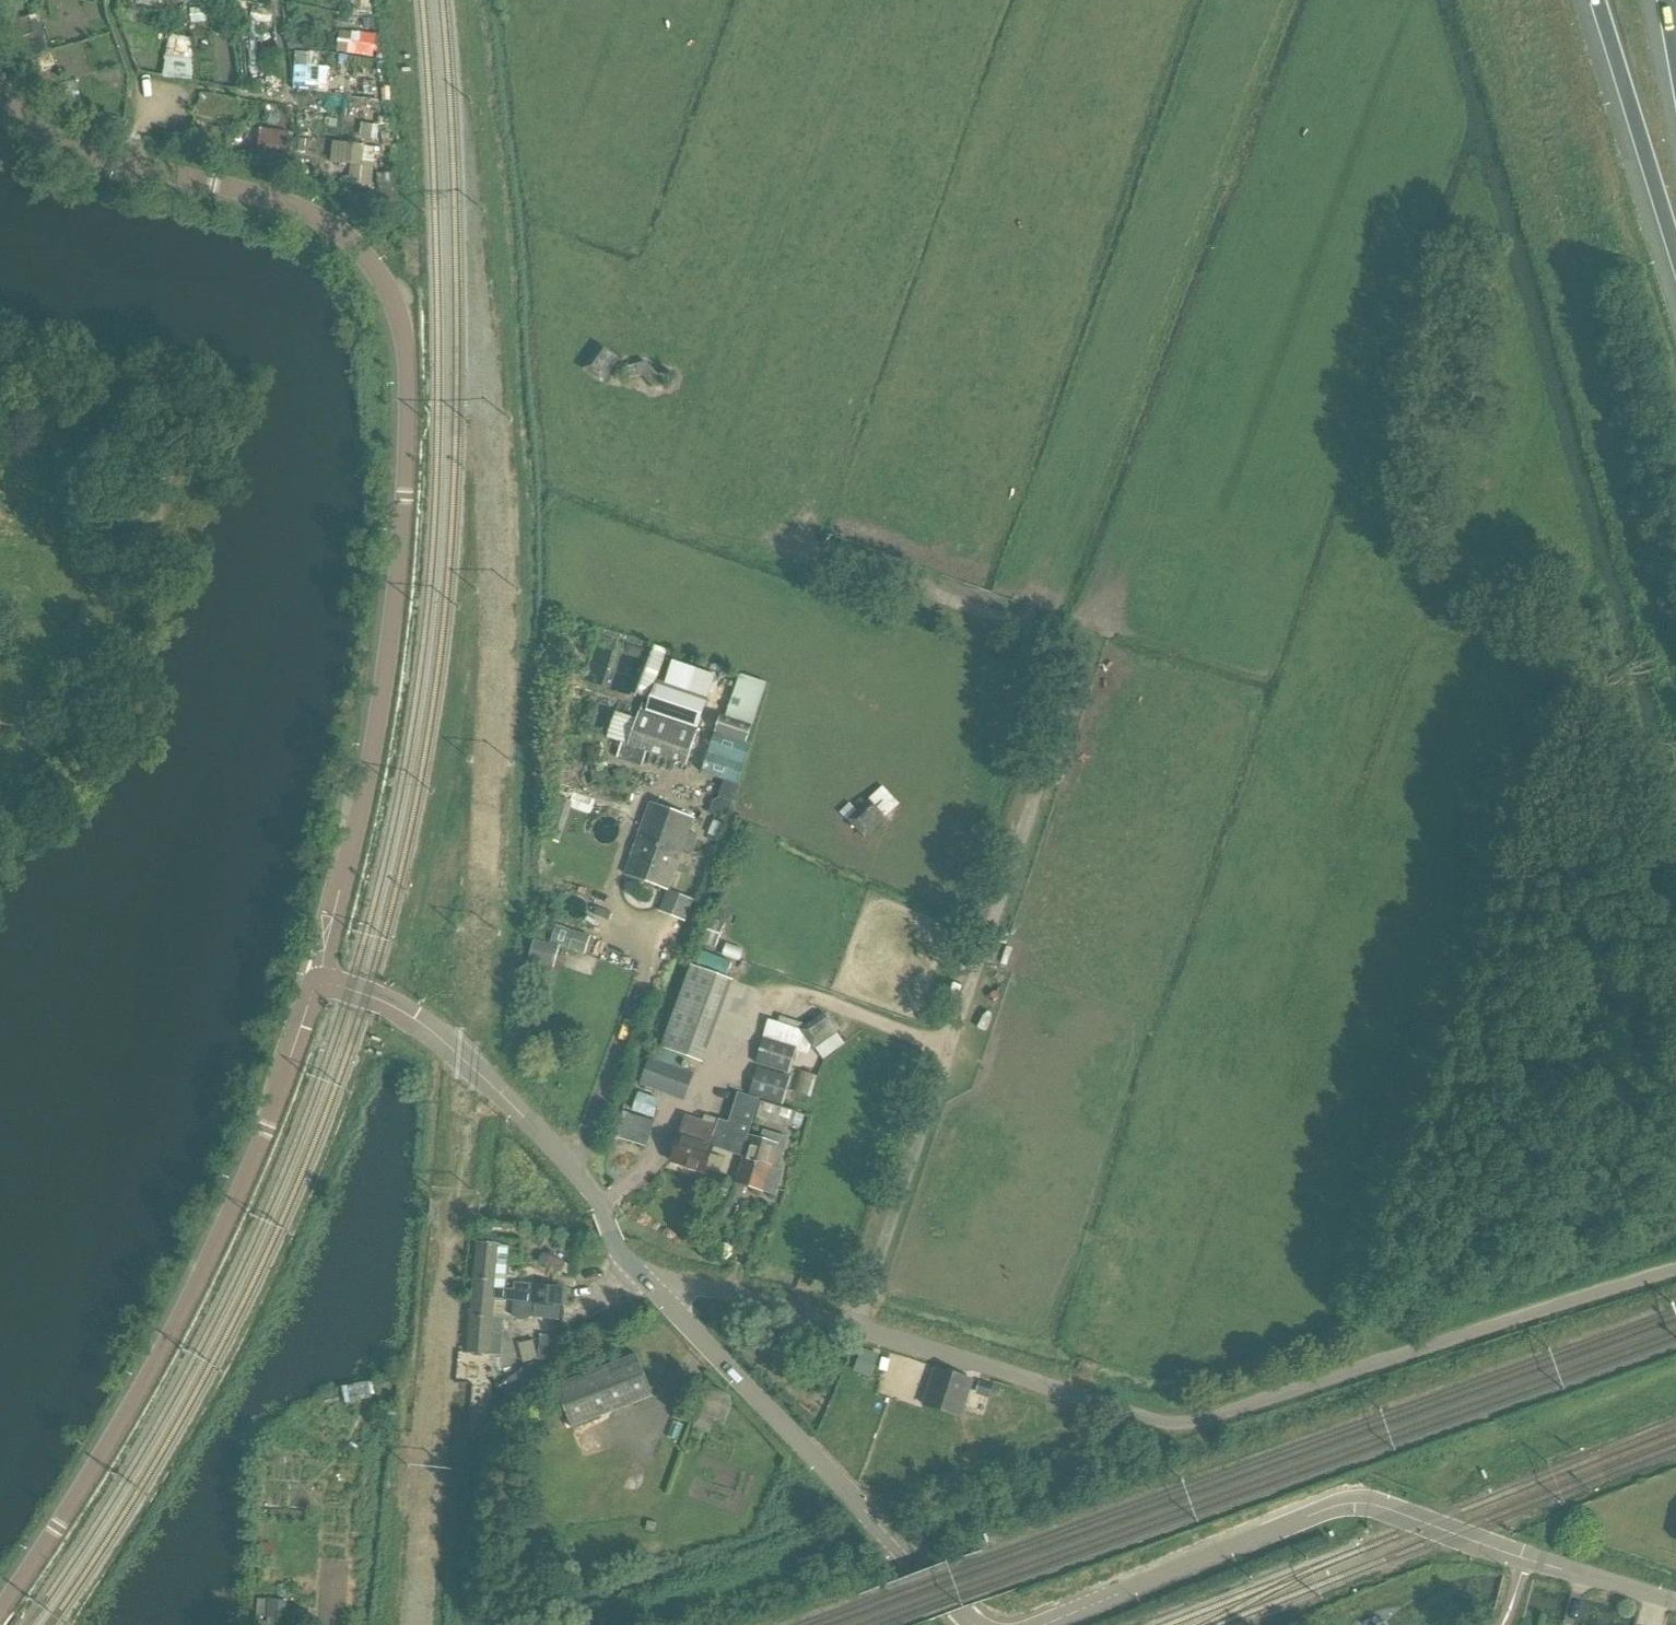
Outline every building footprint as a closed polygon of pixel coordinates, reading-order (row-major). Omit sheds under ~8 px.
[(583,369),(602,383),(620,359),(600,345),(583,369)] [(627,369),(629,381),(643,378),(655,390),(676,386),(673,374),(659,377),(648,364),(627,369)] [(734,697),(760,706),(768,683),(741,674),(734,697)] [(639,712),(628,745),(686,765),(698,732),(639,712)] [(734,804),(735,805),(741,786),(739,785),(752,746),(748,744),(753,727),(726,718),(721,716),(718,722),(702,773),(724,781),(719,799),(713,802),(711,810),(715,816),(722,819),(729,816),(734,804)] [(883,787),(868,801),(847,821),(864,838),(899,804),(883,787)] [(625,874),(669,890),(682,853),(691,856),(698,836),(689,833),(694,819),(650,804),(625,874)] [(679,919),(685,921),(693,900),(669,890),(660,911),(679,919)] [(575,931),(569,949),(585,954),(591,936),(575,931)] [(732,962),(701,951),(696,966),(727,977),(732,962)] [(838,1032),(824,1014),(824,1013),(799,1030),(814,1050),(838,1032)] [(756,1064),(783,1072),(788,1073),(796,1047),(764,1037),(756,1064)] [(651,1058),(646,1072),(641,1085),(684,1101),(694,1074),(651,1058)] [(757,1068),(756,1072),(749,1095),(782,1104),(790,1078),(757,1068)] [(660,1100),(639,1093),(632,1112),(654,1119),(660,1100)] [(671,1162),(704,1172),(712,1148),(740,1156),(759,1099),(739,1094),(729,1125),(720,1122),(718,1127),(689,1118),(688,1122),(685,1120),(671,1162)] [(801,1127),(804,1115),(798,1113),(762,1103),(759,1117),(795,1126),(795,1125),(801,1127)] [(615,1138),(646,1147),(654,1122),(623,1112),(615,1138)] [(750,1137),(743,1160),(778,1170),(787,1138),(764,1131),(761,1140),(750,1137)] [(778,1170),(743,1160),(736,1182),(736,1183),(776,1195),(782,1172),(778,1170)] [(478,1243),(473,1298),(506,1301),(507,1292),(495,1291),(496,1282),(506,1283),(509,1247),(499,1246),(499,1245),(478,1243)] [(530,1303),(565,1306),(567,1289),(532,1285),(530,1303)] [(506,1301),(473,1298),(468,1353),(489,1355),(491,1336),(501,1337),(502,1318),(492,1318),(494,1300),(506,1301)] [(531,1318),(532,1304),(513,1302),(513,1303),(512,1316),(518,1321),(524,1321),(531,1318)] [(555,1387),(571,1428),(653,1396),(637,1355),(555,1387)] [(536,1361),(508,1379),(517,1393),(545,1375),(536,1361)] [(935,1368),(923,1404),(959,1416),(971,1380),(935,1368)] [(1505,1573),(1504,1572),(1493,1613),(1494,1613),(1505,1573)] [(1535,1576),(1533,1576),(1522,1620),(1524,1621),(1535,1576)]
